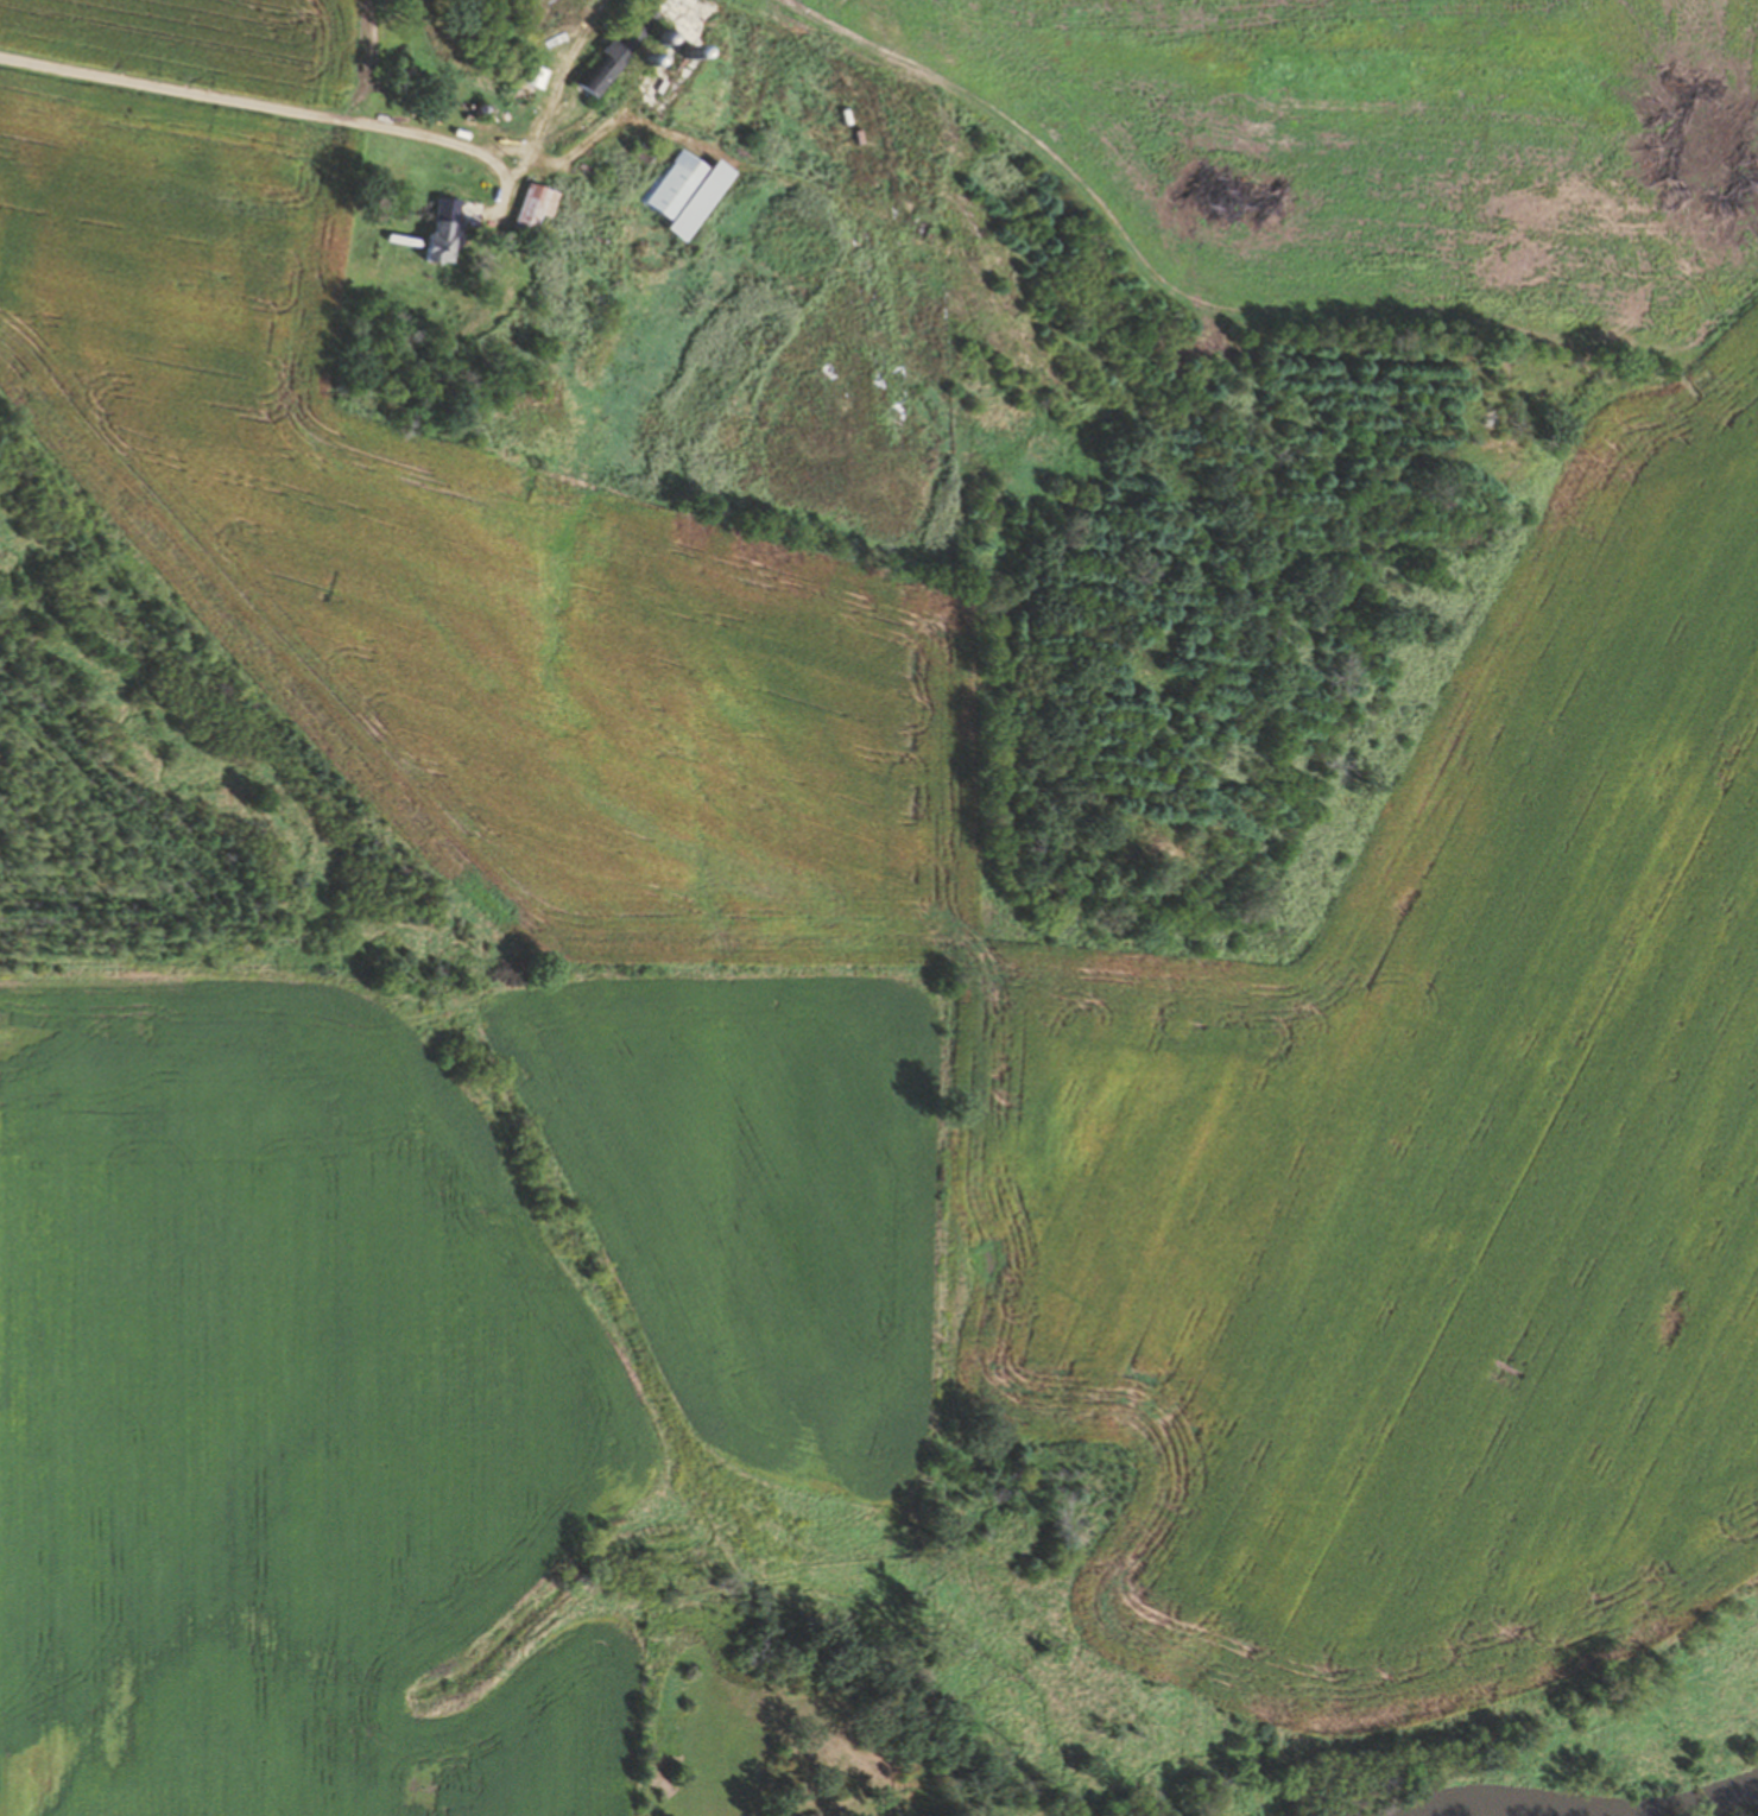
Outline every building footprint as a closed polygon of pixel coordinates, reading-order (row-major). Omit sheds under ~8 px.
[(656,221),(651,228),(674,244),(723,173),(704,159),(698,168),(670,150),(633,205),(656,221)] [(523,241),(530,215),(543,219),(551,192),(517,183),(502,235),(523,241)] [(430,201),(428,221),(420,220),(419,233),(415,233),(411,262),(441,266),(443,251),(456,252),(460,224),(451,223),(454,203),(430,201)]
